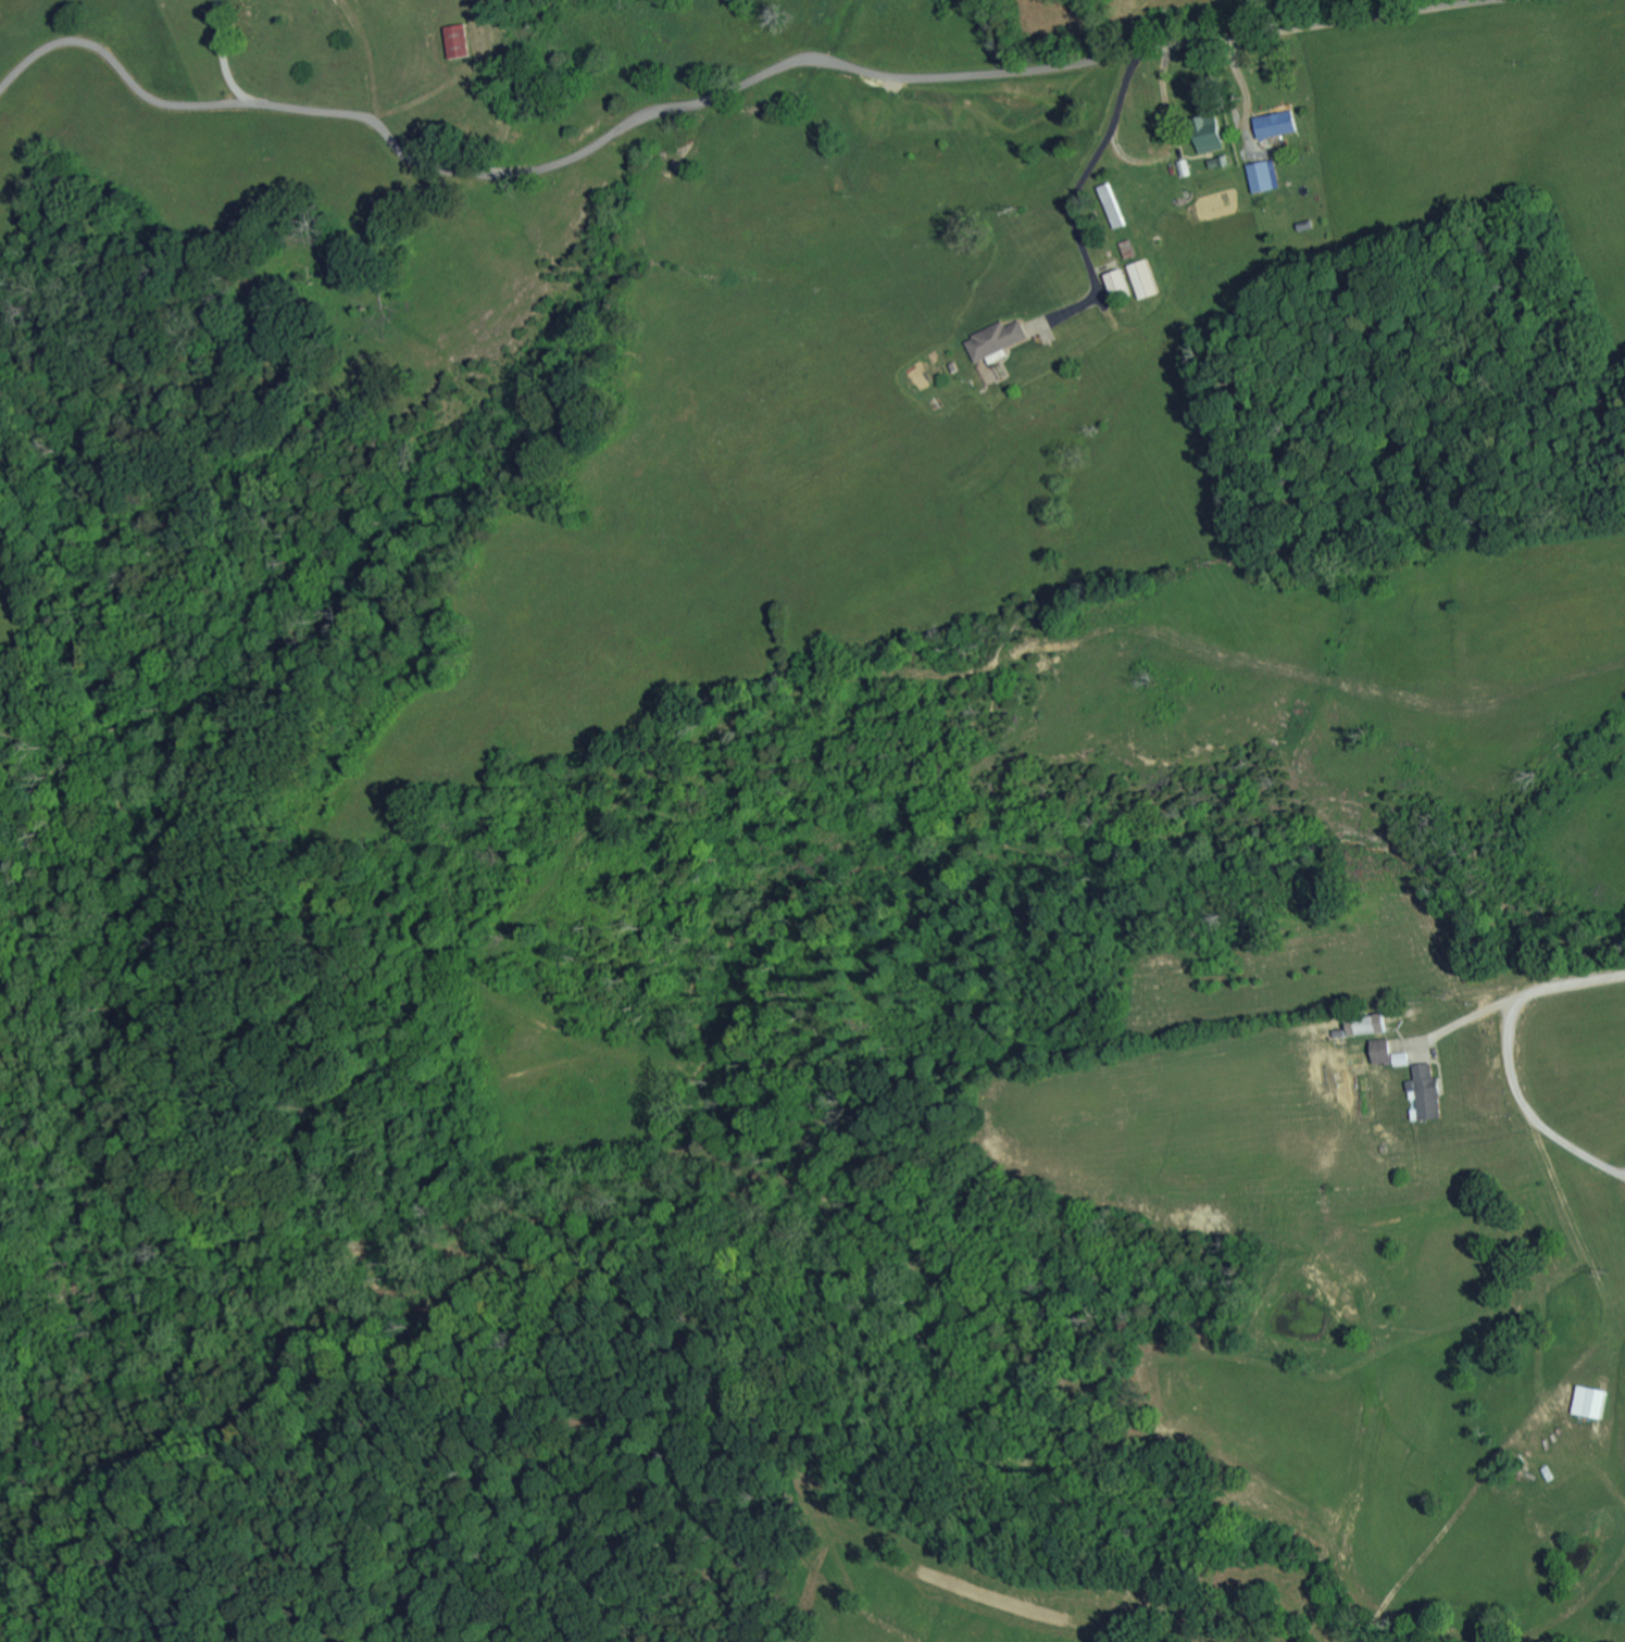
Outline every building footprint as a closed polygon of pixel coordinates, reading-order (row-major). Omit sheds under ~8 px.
[(447,58),(468,56),(465,24),(444,26),(447,58)] [(1250,117),(1255,140),(1294,131),(1289,109),(1250,117)] [(1196,153),(1220,149),(1213,114),(1190,118),(1196,153)] [(1277,187),(1271,159),(1243,165),(1249,193),(1277,187)] [(1107,228),(1121,226),(1112,182),(1098,185),(1107,228)] [(1123,265),(1135,300),(1155,292),(1143,258),(1123,265)] [(1106,295),(1124,290),(1119,269),(1101,273),(1106,295)] [(999,321),(961,339),(972,362),(1024,338),(1016,320),(1001,326),(999,321)] [(1344,1017),(1345,1035),(1382,1033),(1381,1015),(1344,1017)] [(1369,1040),(1370,1064),(1388,1063),(1387,1039),(1369,1040)] [(1407,1065),(1406,1053),(1391,1054),(1391,1066),(1407,1065)] [(1438,1119),(1436,1077),(1430,1078),(1430,1064),(1411,1064),(1412,1081),(1405,1081),(1406,1097),(1415,1097),(1416,1120),(1438,1119)] [(1606,1392),(1576,1386),(1570,1414),(1600,1420),(1606,1392)]
